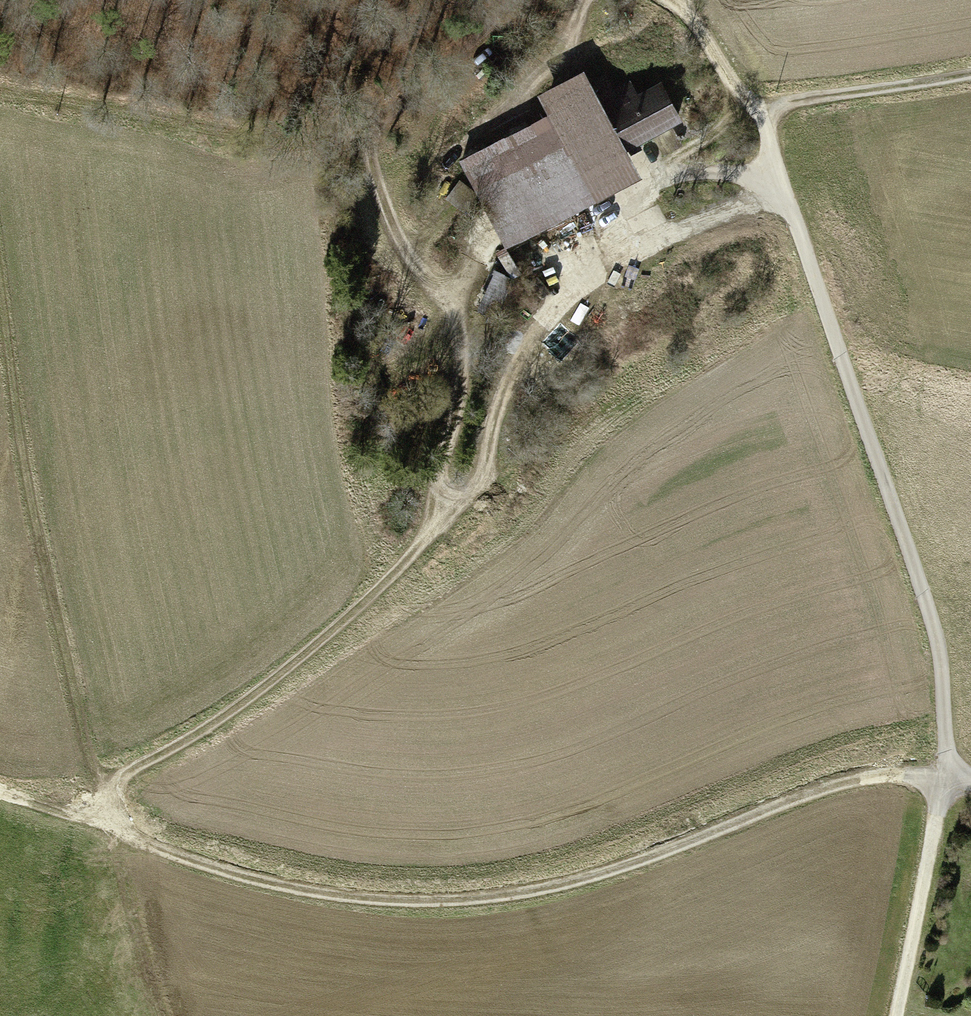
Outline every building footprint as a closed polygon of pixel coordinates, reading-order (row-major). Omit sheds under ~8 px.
[(536,120),(453,163),(496,246),(625,179),(612,155),(646,138),(655,157),(675,147),(665,128),(675,123),(655,84),(630,97),(623,85),(614,90),(607,77),(584,89),(575,72),(524,98),(536,120)] [(500,281),(486,273),(466,312),(480,320),(500,281)]
